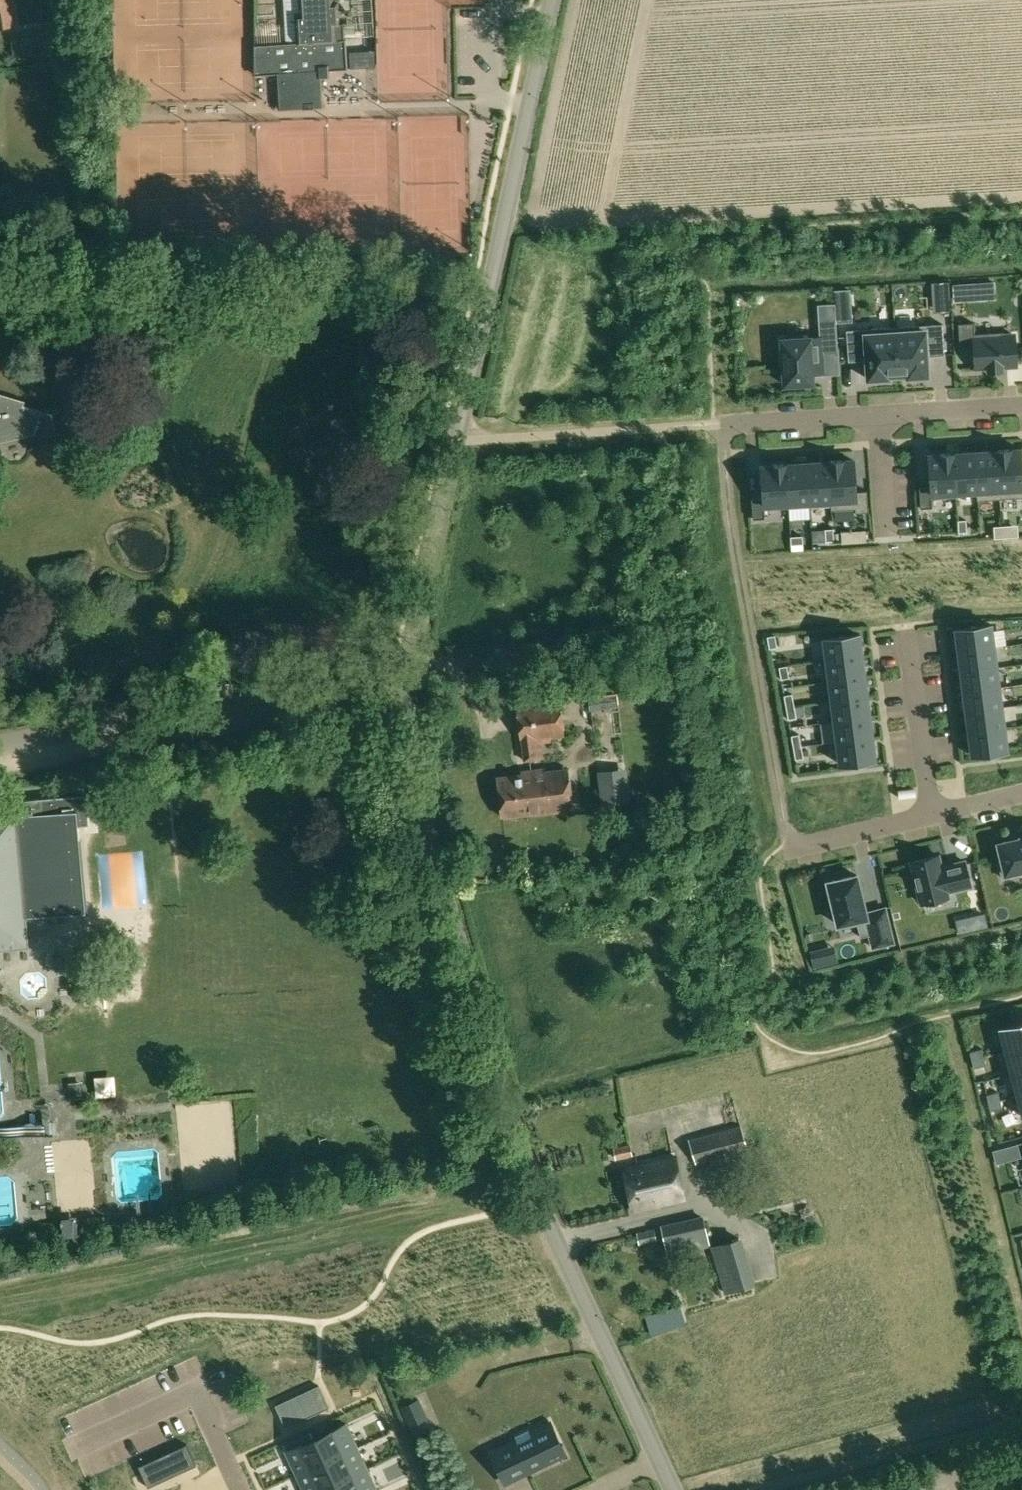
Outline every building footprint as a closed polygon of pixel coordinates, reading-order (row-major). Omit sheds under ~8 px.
[(14,25),(10,0),(0,0),(0,28),(14,25)] [(297,13),(299,41),(299,42),(344,38),(344,37),(343,22),(334,22),(333,0),(301,0),(302,12),(297,13)] [(299,41),(266,43),(268,72),(279,71),(281,107),(323,104),(321,68),(347,66),(346,51),(346,37),(344,37),(344,38),(299,42),(299,41)] [(357,37),(346,37),(346,51),(358,50),(357,37)] [(375,50),(349,52),(350,68),(376,67),(375,50)] [(935,281),(936,293),(949,293),(948,280),(935,281)] [(975,283),(954,284),(955,301),(975,300),(975,283)] [(820,337),(782,339),(785,384),(813,382),(812,373),(824,372),(823,353),(838,352),(835,304),(833,304),(834,319),(819,320),(820,337)] [(850,308),(835,309),(836,323),(851,323),(850,308)] [(974,322),(959,323),(960,349),(974,348),(975,367),(989,366),(989,371),(1002,370),(1001,366),(1017,365),(1015,335),(1002,335),(1002,331),(974,333),(974,322)] [(943,324),(895,327),(898,374),(908,374),(908,376),(928,375),(927,356),(945,355),(943,324)] [(895,327),(847,330),(849,361),(867,360),(868,379),(888,378),(888,375),(898,374),(895,327)] [(35,432),(42,410),(0,397),(0,440),(35,432)] [(996,450),(1000,498),(1021,497),(1021,456),(1021,449),(1012,450),(1012,449),(996,450)] [(996,451),(975,452),(978,500),(1000,498),(996,450),(996,451)] [(954,453),(953,453),(956,496),(957,496),(957,492),(977,490),(977,500),(978,500),(975,452),(954,453)] [(931,486),(919,487),(921,508),(932,507),(932,498),(956,496),(953,453),(938,454),(929,455),(931,486)] [(844,460),(829,461),(832,509),(856,508),(856,512),(869,511),(867,490),(856,491),(854,460),(844,461),(844,460)] [(828,462),(807,463),(810,506),(831,505),(831,509),(832,509),(829,461),(828,461),(828,462)] [(787,463),(786,464),(789,507),(810,506),(807,463),(787,464),(787,463)] [(763,497),(752,498),(753,519),(765,518),(764,509),(789,507),(786,464),(771,464),(771,465),(761,466),(763,497)] [(966,520),(958,520),(959,532),(967,532),(966,520)] [(1002,525),(993,526),(994,538),(1002,538),(1002,525)] [(1010,525),(1002,525),(1002,538),(1011,537),(1010,525)] [(833,528),(825,529),(826,541),(834,541),(833,528)] [(866,530),(854,531),(855,543),(867,542),(867,538),(866,530)] [(803,535),(790,536),(791,544),(803,544),(803,535)] [(991,624),(956,629),(958,650),(994,645),(991,624)] [(859,634),(823,638),(826,659),(862,655),(859,634)] [(775,635),(767,636),(769,648),(777,647),(775,635)] [(994,645),(958,650),(961,671),(997,666),(994,645)] [(862,655),(826,659),(829,680),(865,676),(862,655)] [(787,665),(779,667),(781,679),(789,677),(787,665)] [(997,666),(961,671),(964,692),(1000,687),(997,666)] [(865,676),(829,680),(832,701),(868,696),(865,676)] [(1000,687),(964,692),(966,713),(1002,708),(1000,687)] [(792,694),(784,695),(786,707),(794,705),(792,694)] [(599,695),(589,696),(590,709),(601,708),(599,695)] [(868,696),(832,701),(834,722),(870,717),(868,696)] [(559,699),(517,705),(522,740),(522,741),(525,760),(539,758),(537,739),(564,735),(559,699)] [(794,705),(786,707),(789,719),(796,717),(794,705)] [(1002,708),(966,713),(969,734),(1005,729),(1002,708)] [(870,717),(834,722),(837,743),(873,738),(870,717)] [(1005,729),(969,734),(972,754),(1008,750),(1005,729)] [(799,734),(792,735),(794,747),(801,746),(799,734)] [(873,738),(837,743),(840,764),(876,759),(873,738)] [(801,746),(794,747),(796,759),(804,758),(801,746)] [(624,755),(596,759),(602,806),(629,803),(624,755)] [(568,768),(496,777),(500,816),(572,807),(568,768)] [(26,943),(24,915),(86,909),(78,826),(89,825),(86,791),(34,796),(35,810),(0,814),(0,945),(26,943)] [(998,843),(1002,861),(998,862),(1002,878),(1019,874),(1018,870),(1021,869),(1021,835),(1021,837),(998,843)] [(939,855),(911,861),(921,903),(948,896),(947,891),(971,885),(965,861),(949,865),(950,867),(942,869),(939,855)] [(857,874),(828,881),(838,924),(856,920),(860,937),(870,934),(873,947),(894,942),(885,907),(866,912),(857,874)] [(971,914),(974,928),(987,925),(984,911),(971,914)] [(823,950),(810,953),(814,967),(826,964),(823,950)] [(1001,1028),(1007,1051),(1021,1047),(1021,1022),(1001,1028)] [(1007,1051),(1012,1073),(1021,1070),(1021,1047),(1007,1051)] [(982,1049),(970,1052),(972,1060),(984,1057),(982,1049)] [(984,1057),(972,1060),(974,1067),(985,1065),(984,1057)] [(1012,1073),(1018,1095),(1021,1094),(1021,1070),(1012,1073)] [(82,1078),(69,1079),(70,1094),(83,1093),(82,1078)] [(998,1092),(987,1094),(989,1103),(1000,1100),(998,1092)] [(1000,1100),(989,1103),(991,1110),(1002,1108),(1000,1100)] [(58,1135),(57,1121),(53,1121),(49,1122),(50,1136),(58,1135)] [(741,1125),(690,1140),(696,1163),(748,1148),(741,1125)] [(1020,1154),(1017,1143),(994,1150),(992,1150),(995,1160),(1020,1154)] [(630,1144),(613,1148),(615,1158),(632,1154),(630,1144)] [(623,1167),(633,1210),(685,1199),(675,1155),(623,1167)] [(753,1205),(744,1207),(746,1215),(754,1214),(753,1205)] [(77,1216),(62,1217),(64,1236),(79,1235),(77,1216)] [(704,1219),(662,1228),(668,1255),(710,1246),(704,1219)] [(655,1230),(638,1233),(640,1244),(657,1240),(655,1230)] [(739,1238),(712,1247),(726,1293),(754,1285),(739,1238)] [(646,1317),(651,1334),(687,1324),(681,1306),(646,1317)] [(319,1385),(312,1388),(317,1400),(324,1396),(319,1385)] [(312,1388),(304,1392),(310,1403),(317,1400),(312,1388)] [(304,1392),(297,1395),(302,1406),(310,1403),(304,1392)] [(297,1395),(290,1398),(295,1409),(302,1406),(297,1395)] [(324,1396),(317,1400),(322,1411),(329,1407),(324,1396)] [(290,1398),(283,1402),(288,1413),(295,1409),(290,1398)] [(418,1399),(402,1406),(408,1421),(425,1413),(418,1399)] [(317,1400),(310,1403),(315,1414),(322,1411),(317,1400)] [(310,1403),(302,1406),(307,1417),(315,1414),(310,1403)] [(302,1406),(295,1409),(300,1421),(307,1417),(302,1406)] [(295,1409),(288,1413),(293,1424),(300,1421),(295,1409)] [(491,1447),(489,1448),(505,1482),(521,1475),(522,1475),(521,1474),(526,1471),(527,1472),(528,1472),(527,1471),(546,1463),(542,1454),(561,1445),(548,1419),(547,1420),(548,1423),(530,1432),(529,1430),(515,1437),(516,1441),(493,1452),(491,1447)] [(345,1423),(316,1437),(326,1459),(355,1445),(345,1423)] [(316,1437),(287,1450),(297,1472),(326,1459),(316,1437)] [(187,1444),(139,1466),(148,1487),(197,1465),(187,1444)] [(355,1445),(326,1459),(336,1480),(365,1467),(355,1445)] [(297,1472),(305,1489),(315,1489),(336,1480),(326,1459),(297,1472)] [(336,1480),(340,1489),(373,1489),(375,1489),(365,1467),(336,1480)] [(315,1489),(340,1489),(336,1480),(315,1489)]
